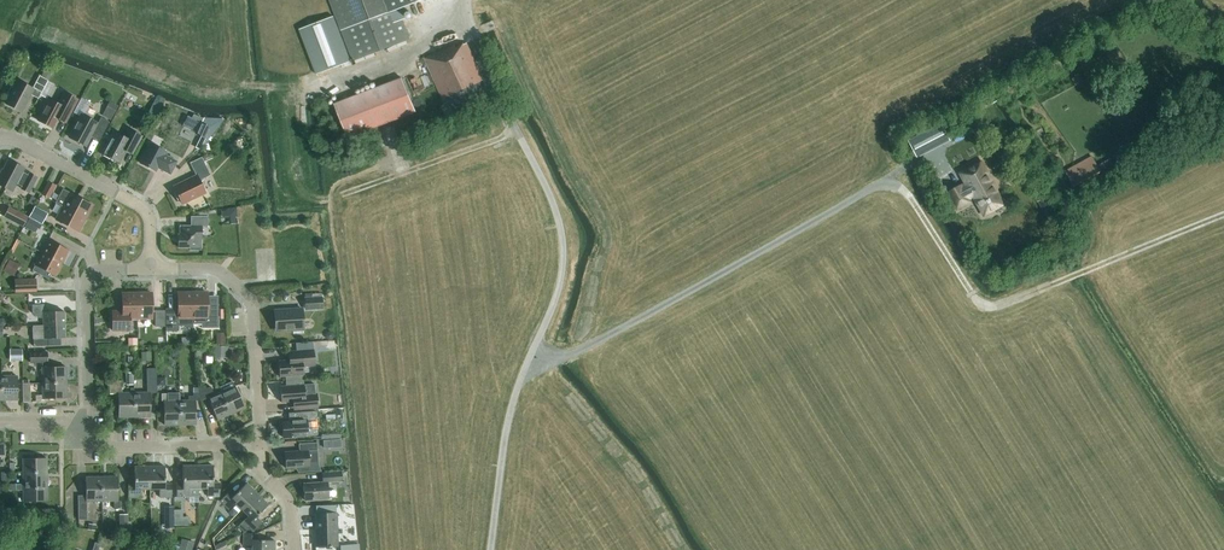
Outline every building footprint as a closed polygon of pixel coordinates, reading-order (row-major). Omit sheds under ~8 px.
[(353,60),(410,39),(403,20),(406,18),(402,7),(421,0),(330,0),(353,60)] [(351,61),(334,16),(300,29),(317,74),(351,61)] [(425,58),(445,103),(448,102),(453,112),(490,96),(483,81),(484,80),(467,43),(456,48),(455,45),(425,58)] [(1148,54),(1156,60),(1160,55),(1152,48),(1148,54)] [(11,96),(7,104),(21,111),(30,94),(38,98),(48,80),(49,80),(53,71),(46,68),(42,76),(39,75),(33,88),(19,80),(15,88),(14,87),(10,88),(8,92),(9,95),(11,96)] [(1079,85),(1087,80),(1083,74),(1075,79),(1079,85)] [(402,77),(334,103),(347,138),(415,112),(402,77)] [(44,108),(38,120),(53,128),(58,118),(66,122),(78,99),(64,91),(58,103),(47,98),(42,107),(44,108)] [(157,95),(149,110),(157,114),(165,100),(157,95)] [(102,115),(110,119),(118,104),(109,100),(102,115)] [(81,114),(69,136),(86,145),(91,136),(99,140),(109,121),(101,117),(98,123),(81,114)] [(210,126),(201,122),(204,118),(193,114),(192,117),(187,115),(183,125),(197,132),(196,133),(211,141),(219,123),(213,120),(210,126)] [(944,124),(911,141),(920,159),(954,141),(944,124)] [(115,132),(103,155),(118,163),(125,150),(132,154),(142,136),(129,128),(124,137),(115,132)] [(158,168),(170,174),(178,161),(165,154),(167,151),(150,143),(140,162),(156,171),(158,168)] [(205,192),(199,179),(210,174),(202,157),(190,162),(197,176),(174,187),(182,203),(205,192)] [(1093,157),(1066,172),(1071,181),(1070,181),(1076,193),(1117,170),(1110,158),(1097,165),(1093,157)] [(0,173),(0,184),(12,191),(16,183),(22,186),(21,188),(29,192),(37,177),(29,173),(28,175),(23,172),(24,168),(8,159),(1,173),(0,172),(0,173)] [(961,185),(949,192),(957,208),(970,201),(968,198),(975,194),(985,212),(1001,203),(990,182),(992,181),(982,163),(973,168),(972,166),(961,172),(968,185),(963,188),(961,185)] [(42,194),(48,198),(55,185),(48,181),(42,194)] [(86,218),(93,205),(63,189),(56,202),(63,206),(86,218)] [(1051,202),(1047,196),(1039,201),(1042,207),(1046,205),(1051,202)] [(29,217),(42,224),(48,213),(35,206),(29,217)] [(56,219),(79,231),(86,218),(63,206),(56,219)] [(222,218),(228,218),(229,224),(236,224),(236,217),(237,217),(236,207),(228,208),(228,210),(221,211),(222,218)] [(9,208),(5,215),(23,225),(27,217),(9,208)] [(180,243),(179,243),(179,247),(190,247),(190,250),(202,250),(202,226),(208,226),(208,216),(198,216),(191,216),(191,226),(180,226),(180,243)] [(25,227),(35,232),(38,227),(40,228),(42,224),(29,218),(25,227)] [(49,239),(42,252),(62,262),(69,250),(49,239)] [(62,263),(62,262),(42,252),(32,270),(48,279),(51,273),(55,275),(62,263)] [(3,270),(14,276),(20,265),(9,259),(3,270)] [(36,278),(14,278),(15,292),(36,292),(36,278)] [(130,318),(138,318),(137,292),(122,293),(123,311),(113,311),(113,330),(130,330),(130,318)] [(152,292),(137,292),(138,318),(152,318),(152,292)] [(178,331),(178,325),(185,325),(185,327),(193,327),(193,324),(193,318),(194,318),(193,292),(178,292),(178,308),(166,308),(166,331),(178,331)] [(208,292),(193,292),(194,318),(193,318),(193,324),(202,324),(202,328),(218,327),(217,295),(208,296),(208,292)] [(311,294),(311,298),(305,298),(306,309),(323,308),(322,297),(322,293),(311,294)] [(43,324),(64,324),(64,310),(47,311),(47,304),(32,304),(33,312),(38,317),(43,317),(43,324)] [(274,310),(276,331),(293,330),(293,334),(304,333),(302,308),(274,310)] [(155,310),(156,326),(165,326),(165,310),(155,310)] [(34,346),(48,345),(48,338),(61,338),(65,337),(65,324),(43,325),(33,325),(33,338),(34,346)] [(326,334),(326,337),(329,339),(332,339),(335,337),(335,334),(331,331),(328,331),(326,334)] [(217,344),(225,344),(225,333),(217,333),(217,344)] [(337,351),(336,340),(327,341),(328,352),(337,351)] [(227,346),(215,346),(215,357),(227,357),(227,346)] [(22,361),(22,349),(10,349),(10,361),(22,361)] [(285,376),(286,381),(304,380),(303,375),(303,366),(315,365),(314,349),(289,351),(289,360),(279,361),(280,377),(285,376)] [(42,367),(42,383),(67,382),(66,366),(48,367),(47,351),(30,352),(31,362),(42,362),(42,367)] [(141,360),(150,360),(150,351),(141,351),(141,360)] [(147,392),(134,392),(134,416),(150,416),(150,392),(157,392),(156,368),(147,368),(147,392)] [(246,384),(245,372),(238,373),(239,384),(246,384)] [(2,376),(2,400),(17,399),(17,375),(2,376)] [(134,416),(134,392),(122,392),(122,380),(110,380),(110,393),(118,393),(119,417),(134,416)] [(304,380),(286,381),(286,386),(280,386),(282,402),(293,401),(294,410),(301,409),(318,408),(317,393),(305,394),(304,384),(304,380)] [(67,382),(42,383),(43,394),(35,395),(36,401),(43,401),(43,398),(67,397),(67,382)] [(230,414),(220,392),(215,394),(211,386),(207,388),(206,385),(205,385),(199,387),(202,399),(208,397),(218,419),(230,414)] [(220,392),(230,414),(245,407),(235,385),(220,392)] [(189,395),(189,400),(180,400),(180,424),(196,424),(195,400),(201,399),(202,399),(199,387),(193,387),(193,395),(189,395)] [(180,424),(180,400),(168,400),(168,393),(162,393),(162,401),(164,401),(165,425),(180,424)] [(284,437),(307,435),(307,424),(313,424),(312,412),(297,413),(298,420),(283,421),(284,437)] [(324,440),(324,448),(332,448),(332,439),(324,440)] [(335,440),(336,450),(344,449),(343,439),(335,440)] [(286,468),(298,467),(298,472),(321,471),(318,462),(317,442),(299,443),(299,451),(285,452),(286,468)] [(23,458),(23,473),(47,472),(47,458),(23,458)] [(198,488),(198,465),(183,466),(183,483),(176,483),(177,496),(189,496),(189,488),(198,488)] [(213,465),(198,465),(198,488),(208,488),(208,496),(211,496),(220,495),(220,482),(214,483),(213,465)] [(150,488),(150,466),(134,466),(135,484),(128,484),(128,497),(141,497),(141,488),(150,488)] [(165,466),(150,466),(150,488),(159,488),(159,496),(172,496),(172,483),(165,483),(165,466)] [(1,482),(10,482),(10,472),(8,472),(3,472),(1,472),(1,482)] [(47,472),(23,473),(23,484),(16,484),(16,490),(23,490),(23,486),(47,486),(47,472)] [(304,483),(305,500),(329,498),(328,482),(342,481),(341,472),(322,473),(323,482),(304,483)] [(102,477),(102,501),(114,500),(114,508),(121,508),(120,500),(118,500),(117,476),(102,477)] [(102,501),(102,477),(86,477),(86,495),(78,495),(79,520),(87,519),(87,501),(102,501)] [(235,503),(242,509),(257,493),(246,482),(234,495),(229,491),(220,500),(229,509),(235,503)] [(23,501),(48,500),(47,486),(23,486),(23,490),(23,501)] [(242,522),(251,530),(260,521),(256,516),(268,504),(257,493),(242,509),(248,516),(242,522)] [(165,502),(165,514),(174,514),(174,502),(165,502)] [(219,516),(221,509),(215,507),(213,513),(219,516)] [(183,509),(175,509),(175,526),(183,525),(183,516),(183,509)] [(315,535),(315,546),(337,545),(337,513),(316,513),(317,535),(315,535)] [(128,514),(120,514),(120,531),(128,531),(128,514)] [(244,532),(254,533),(251,530),(242,522),(238,527),(244,532)] [(244,545),(252,545),(252,549),(274,549),(275,540),(257,539),(257,533),(254,533),(244,532),(244,545)]
